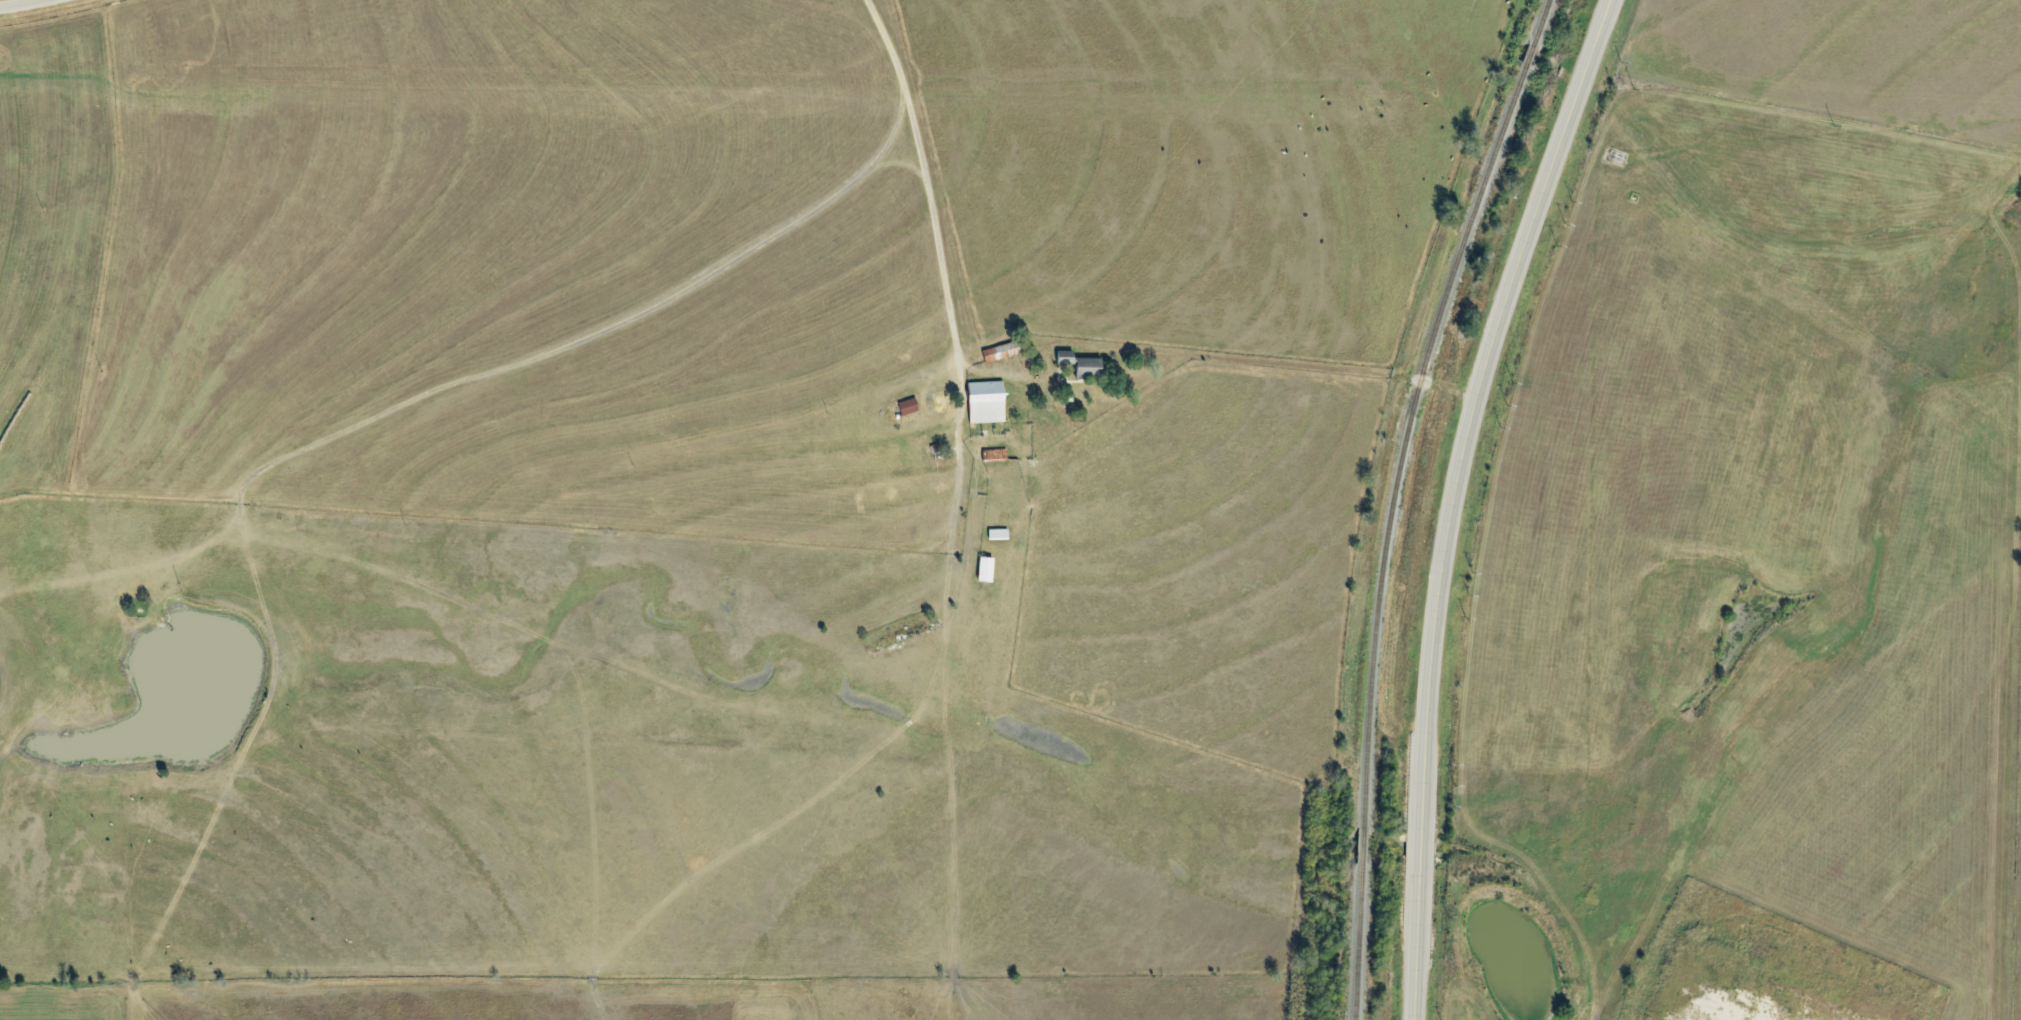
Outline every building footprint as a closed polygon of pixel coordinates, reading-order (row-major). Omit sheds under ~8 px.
[(980,351),(983,364),(1018,354),(1014,341),(980,351)] [(1098,374),(1098,359),(1073,358),(1072,373),(1098,374)] [(965,383),(966,423),(1002,422),(1001,382),(965,383)] [(975,582),(990,582),(990,558),(976,557),(975,582)]
